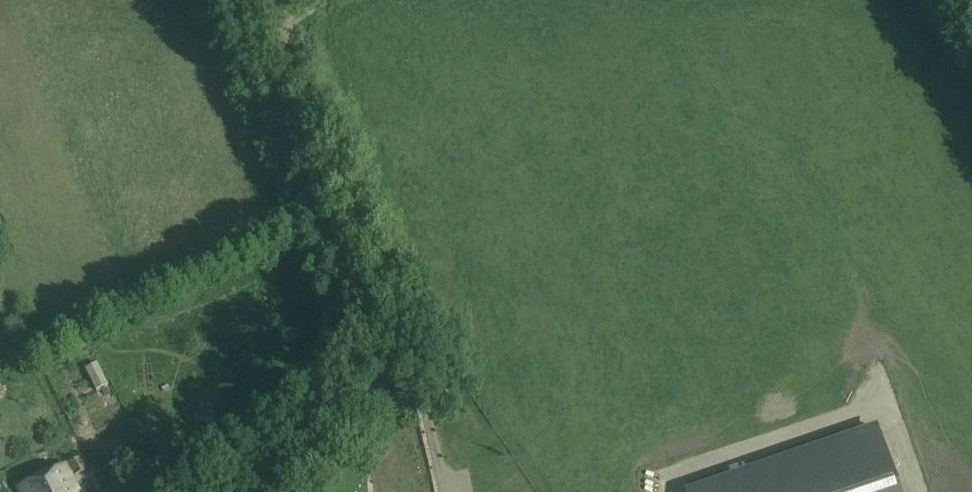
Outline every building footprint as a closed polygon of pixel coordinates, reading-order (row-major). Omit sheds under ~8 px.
[(98,363),(85,367),(95,396),(108,392),(98,363)] [(877,429),(691,491),(898,491),(877,429)] [(70,462),(76,475),(87,470),(81,457),(70,462)] [(65,465),(20,487),(23,491),(76,491),(80,490),(67,464),(65,465)]
